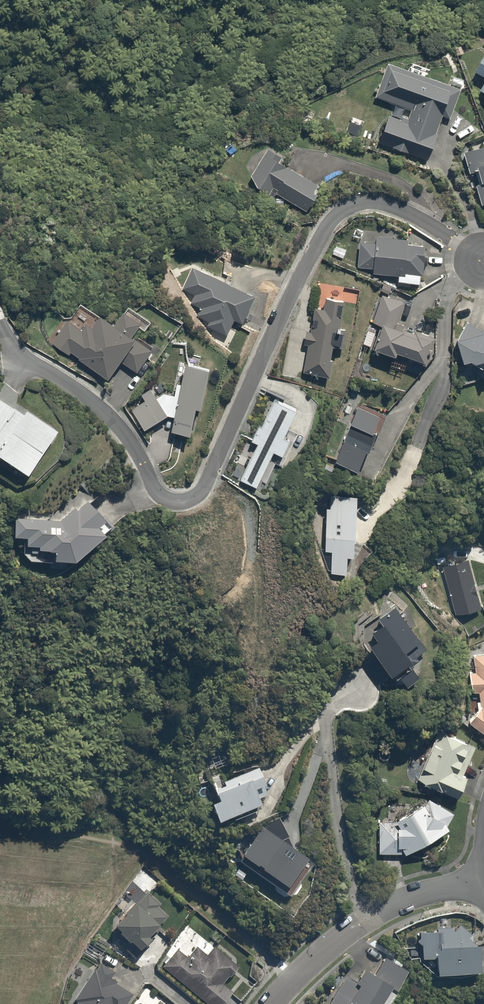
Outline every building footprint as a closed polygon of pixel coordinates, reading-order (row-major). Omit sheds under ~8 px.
[(475,72),(483,77),(483,54),(475,72)] [(461,90),(386,62),(375,97),(409,110),(403,124),(386,117),(375,144),(423,162),(441,114),(450,118),(461,90)] [(463,152),(480,205),(483,204),(483,145),(463,152)] [(267,146),(250,175),(256,187),(272,196),(273,194),(308,214),(323,188),(290,169),(294,161),(267,146)] [(407,238),(375,235),(375,242),(359,241),(357,269),(371,271),(370,274),(406,277),(407,270),(422,271),(425,246),(406,244),(407,238)] [(347,248),(337,243),(332,254),(342,259),(347,248)] [(261,298),(193,268),(183,290),(195,296),(191,304),(201,309),(197,319),(209,324),(208,329),(225,336),(231,322),(247,329),(261,298)] [(402,298),(381,291),(371,321),(379,324),(371,348),(393,356),(395,351),(424,362),(434,335),(417,329),(416,331),(393,323),(402,298)] [(313,306),(309,330),(305,329),(302,345),(307,345),(302,371),(329,376),(335,345),(343,347),(347,327),(338,326),(343,299),(325,296),(323,308),(313,306)] [(67,353),(69,350),(107,377),(118,361),(136,373),(153,349),(132,335),(142,321),(123,308),(112,324),(79,301),(51,341),(67,353)] [(472,359),(483,363),(483,327),(483,328),(467,323),(456,339),(462,362),(472,359)] [(183,363),(180,383),(177,382),(174,394),(156,390),(152,385),(140,392),(146,400),(131,410),(143,429),(165,415),(173,416),(171,429),(190,433),(195,406),(202,407),(209,368),(183,363)] [(296,407),(272,397),(261,424),(258,422),(250,440),(256,443),(240,480),(256,487),(272,451),(282,455),(289,438),(284,436),(296,407)] [(0,400),(0,461),(0,460),(28,479),(58,433),(25,411),(22,415),(0,400)] [(381,416),(357,405),(334,460),(358,470),(381,416)] [(21,553),(27,560),(72,560),(103,537),(94,524),(103,518),(83,491),(46,517),(14,518),(14,538),(20,538),(21,553)] [(331,507),(327,507),(325,550),(331,550),(330,574),(347,574),(347,555),(353,555),(355,495),(332,494),(331,507)] [(467,558),(443,565),(457,615),(481,609),(467,558)] [(399,609),(369,630),(378,642),(371,647),(400,689),(420,676),(412,664),(429,652),(399,609)] [(475,655),(477,672),(470,673),(472,692),(479,691),(481,700),(468,722),(483,731),(483,654),(475,655)] [(474,745),(438,729),(417,777),(458,795),(467,776),(462,774),(474,745)] [(257,766),(219,778),(222,785),(211,788),(215,798),(208,801),(215,821),(230,816),(231,820),(235,818),(238,825),(280,810),(274,792),(267,795),(257,766)] [(454,811),(428,797),(394,821),(380,820),(378,853),(402,854),(451,827),(447,824),(454,811)] [(260,828),(239,854),(233,863),(238,867),(233,875),(242,881),(247,872),(285,898),(312,863),(290,845),(278,818),(260,828)] [(147,889),(108,923),(134,951),(150,936),(147,933),(168,913),(158,903),(159,901),(147,889)] [(431,956),(433,971),(445,970),(445,975),(464,974),(464,970),(477,970),(475,939),(466,940),(466,925),(417,927),(418,957),(431,956)] [(159,966),(210,1003),(220,1003),(231,989),(222,983),(228,976),(230,977),(239,966),(213,946),(206,954),(198,948),(204,941),(195,935),(190,942),(195,946),(189,953),(176,944),(159,966)] [(381,956),(370,973),(362,968),(355,978),(347,973),(342,980),(337,977),(332,984),(337,988),(326,1003),(382,1003),(403,970),(381,956)] [(71,999),(76,1002),(74,1003),(126,1003),(134,992),(112,978),(116,972),(97,959),(71,999)]
